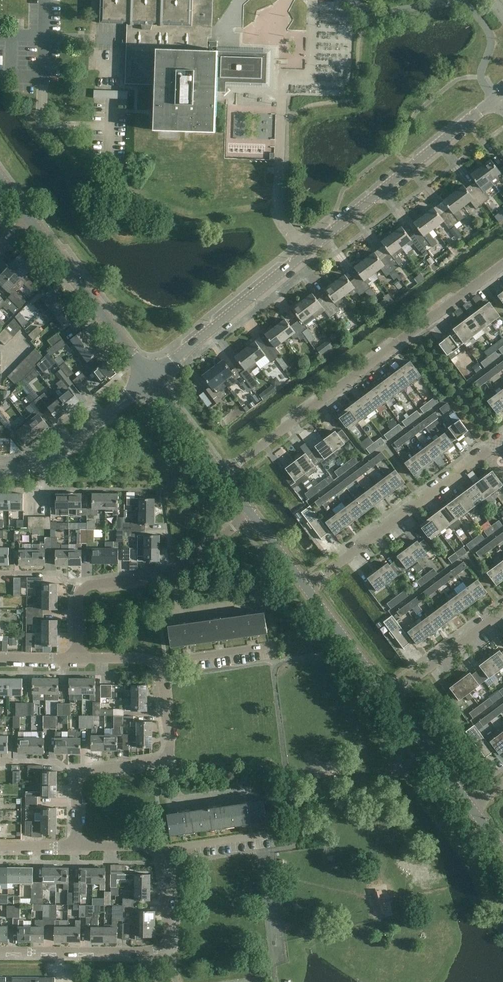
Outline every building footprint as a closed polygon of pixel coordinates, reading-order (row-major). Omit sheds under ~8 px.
[(101,23),(127,24),(125,84),(155,85),(154,130),(215,133),(216,93),(221,93),(226,88),(226,83),(267,84),(268,54),(208,52),(208,37),(206,37),(206,27),(212,27),(213,0),(101,0),(101,23)] [(299,51),(300,0),(285,0),(285,7),(269,7),(268,15),(274,15),(274,23),(274,36),(284,36),(284,43),(251,43),(251,50),(299,51)] [(481,167),(491,181),(494,185),(499,181),(499,178),(498,176),(500,173),(502,177),(502,166),(498,170),(491,160),(481,167)] [(476,181),(471,185),(484,203),(489,199),(481,188),(491,181),(481,167),(471,175),(476,181)] [(454,193),(464,207),(474,199),(479,207),(484,203),(471,185),(466,189),(464,186),(454,193)] [(460,210),(464,207),(454,193),(444,201),(449,208),(444,211),(454,225),(460,221),(459,221),(465,217),(460,210)] [(444,211),(439,215),(434,208),(424,215),(434,229),(444,222),(449,229),(454,225),(444,211)] [(434,229),(424,215),(414,223),(419,230),(415,234),(425,247),(435,240),(429,232),(434,229)] [(424,248),(425,247),(415,234),(410,237),(402,226),(392,234),(402,248),(411,240),(420,251),(424,256),(428,253),(424,248)] [(396,252),(402,248),(392,234),(382,242),(389,252),(385,256),(395,270),(400,266),(399,264),(403,261),(396,252)] [(375,252),(365,260),(375,273),(381,269),(387,276),(389,274),(393,279),(399,275),(395,270),(385,256),(380,259),(375,252)] [(22,254),(17,259),(18,261),(16,263),(18,264),(19,263),(29,273),(32,269),(38,277),(36,279),(42,285),(47,281),(34,265),(22,254)] [(22,283),(25,285),(27,288),(31,284),(33,286),(34,285),(25,276),(29,273),(19,263),(18,264),(16,263),(18,261),(17,259),(9,267),(24,281),(22,283)] [(370,277),(375,273),(365,260),(354,268),(360,275),(355,278),(365,292),(371,288),(368,284),(372,281),(370,277)] [(20,290),(25,285),(22,283),(24,281),(9,267),(4,272),(6,274),(4,276),(6,278),(7,277),(19,289),(20,290)] [(19,289),(7,277),(6,278),(4,276),(6,274),(4,272),(0,277),(0,283),(9,292),(12,294),(9,297),(21,309),(27,302),(16,292),(19,289)] [(360,296),(365,292),(355,278),(350,282),(345,275),(335,282),(345,296),(350,292),(352,294),(354,294),(357,292),(360,296)] [(345,296),(335,282),(325,290),(330,297),(325,301),(336,314),(341,310),(338,306),(342,302),(340,299),(345,296)] [(31,284),(27,288),(34,294),(37,290),(33,286),(31,284)] [(45,312),(61,300),(53,290),(45,296),(41,290),(30,298),(38,309),(41,306),(44,311),(45,312)] [(330,318),(336,314),(325,301),(321,304),(313,293),(302,301),(313,314),(322,307),(330,318)] [(0,310),(4,307),(8,311),(9,309),(15,315),(21,309),(8,298),(5,301),(0,296),(0,310)] [(53,321),(69,310),(61,300),(45,312),(44,311),(43,313),(46,318),(49,316),(53,321)] [(303,322),(313,314),(302,301),(292,309),(300,319),(296,323),(306,337),(309,341),(314,337),(303,322)] [(479,307),(480,309),(491,323),(497,319),(498,320),(501,318),(500,317),(500,316),(489,302),(484,306),(483,304),(479,307)] [(491,323),(480,309),(475,313),(474,311),(470,314),(471,316),(482,330),(487,326),(488,327),(492,325),(491,323)] [(66,328),(77,320),(69,310),(53,321),(50,323),(54,328),(57,326),(61,331),(66,328)] [(471,316),(466,319),(465,318),(461,321),(462,322),(473,336),(474,336),(476,339),(484,333),(482,330),(471,316)] [(300,341),(306,337),(296,323),(291,326),(285,319),(275,327),(285,340),(291,336),(294,339),(297,337),(300,341)] [(8,324),(18,333),(22,328),(13,320),(8,324)] [(452,327),(456,333),(464,343),(473,336),(462,322),(457,326),(456,324),(452,327)] [(13,337),(18,333),(8,324),(4,328),(13,337)] [(33,339),(42,331),(38,326),(32,331),(30,329),(26,332),(33,339)] [(266,345),(276,359),(281,355),(276,347),(285,340),(275,327),(265,335),(270,342),(266,345)] [(4,328),(0,333),(9,341),(13,337),(4,328)] [(84,330),(71,340),(67,343),(70,348),(75,344),(79,351),(92,341),(84,330)] [(9,341),(0,333),(0,340),(5,345),(9,341)] [(52,346),(62,338),(58,333),(48,340),(52,346)] [(450,335),(443,340),(441,338),(437,341),(440,344),(439,344),(448,355),(451,359),(462,351),(459,347),(464,343),(456,333),(451,337),(450,335)] [(323,342),(328,350),(334,346),(329,338),(323,342)] [(497,350),(502,345),(502,339),(502,338),(493,345),(497,350)] [(67,344),(63,339),(47,351),(51,356),(67,344)] [(101,352),(92,341),(79,351),(87,361),(82,365),(83,367),(76,373),(79,376),(98,361),(94,357),(101,352)] [(271,363),(276,359),(266,345),(261,349),(256,342),(246,349),(256,362),(259,366),(268,359),(271,363)] [(488,356),(497,350),(493,345),(484,351),(488,356)] [(35,348),(30,353),(39,362),(44,357),(35,348)] [(241,364),(236,367),(247,381),(254,392),(259,389),(251,378),(252,377),(246,370),(256,362),(246,349),(235,357),(241,364)] [(496,351),(488,357),(492,362),(500,357),(496,351)] [(35,366),(39,362),(30,353),(26,358),(35,366)] [(282,355),(277,359),(284,369),(289,365),(282,355)] [(481,362),(485,368),(492,362),(488,357),(481,362)] [(26,358),(22,362),(30,371),(35,366),(26,358)] [(241,385),(247,381),(236,367),(231,371),(223,360),(213,368),(223,382),(224,381),(228,378),(233,384),(238,381),(241,385)] [(82,382),(90,375),(92,377),(95,375),(101,383),(114,373),(105,362),(101,365),(98,361),(79,376),(73,380),(83,392),(88,389),(82,382)] [(416,369),(410,361),(405,365),(404,363),(400,366),(401,368),(412,382),(418,378),(419,379),(422,377),(421,375),(420,374),(422,373),(418,368),(416,369)] [(26,375),(30,371),(22,362),(17,367),(26,375)] [(266,369),(271,378),(282,372),(276,362),(266,369)] [(59,384),(52,390),(68,410),(79,401),(69,388),(73,384),(57,364),(53,366),(53,368),(61,377),(56,381),(59,384)] [(52,365),(44,368),(47,376),(55,373),(52,365)] [(17,367),(13,371),(22,380),(26,375),(17,367)] [(213,389),(214,388),(217,392),(227,385),(224,381),(223,382),(213,368),(203,376),(213,389)] [(412,382),(401,368),(396,372),(395,370),(391,373),(392,375),(403,389),(409,385),(410,386),(413,383),(412,382)] [(498,373),(494,368),(487,373),(491,378),(498,373)] [(17,385),(22,380),(13,371),(8,376),(17,385)] [(392,375),(387,379),(386,377),(382,380),(383,382),(383,381),(394,396),(400,391),(401,393),(404,390),(403,389),(392,375)] [(484,375),(477,381),(481,386),(488,380),(484,375)] [(394,396),(383,381),(383,382),(378,385),(377,384),(373,386),(374,388),(385,402),(391,398),(392,400),(395,397),(394,396)] [(215,405),(220,401),(217,397),(216,397),(209,388),(204,391),(215,405)] [(385,402),(374,388),(369,392),(368,390),(364,393),(365,395),(366,395),(376,409),(377,409),(382,405),(383,406),(386,404),(385,402)] [(57,419),(68,410),(52,390),(46,395),(44,393),(35,400),(45,413),(50,409),(57,419)] [(36,411),(25,419),(38,434),(49,426),(41,416),(45,413),(35,400),(30,393),(25,397),(30,404),(36,411)] [(502,409),(502,400),(498,393),(488,401),(497,414),(502,409)] [(377,409),(376,409),(366,395),(365,395),(360,399),(359,397),(355,400),(356,402),(357,401),(368,417),(369,418),(379,411),(377,409)] [(435,397),(428,403),(431,408),(439,402),(435,397)] [(357,401),(356,402),(351,405),(350,404),(346,407),(347,408),(348,408),(358,422),(364,418),(365,420),(368,417),(357,401)] [(424,413),(431,408),(428,403),(420,408),(424,413)] [(447,403),(440,409),(444,414),(451,408),(447,403)] [(358,422),(348,408),(347,408),(342,412),(341,410),(337,413),(349,429),(355,425),(356,426),(359,424),(358,422)] [(417,410),(410,416),(414,421),(421,416),(417,410)] [(454,412),(450,415),(455,422),(448,427),(457,440),(465,434),(466,437),(470,434),(468,431),(454,412)] [(441,421),(434,413),(421,422),(425,428),(428,431),(441,421)] [(406,427),(414,421),(410,416),(402,422),(406,427)] [(16,430),(14,428),(6,418),(1,422),(11,434),(16,430)] [(27,443),(38,434),(25,419),(14,428),(16,430),(27,443)] [(425,428),(421,422),(411,430),(415,435),(425,428)] [(399,424),(392,429),(396,435),(403,429),(399,424)] [(388,440),(396,435),(392,429),(384,435),(388,440)] [(325,439),(335,451),(345,444),(345,443),(349,440),(342,430),(337,433),(335,431),(325,439)] [(415,435),(411,430),(404,435),(408,441),(415,435)] [(435,440),(444,453),(454,446),(445,433),(439,437),(437,434),(433,438),(435,440)] [(381,437),(374,443),(378,448),(385,443),(381,437)] [(402,437),(394,443),(398,448),(405,443),(402,437)] [(11,447),(11,438),(0,438),(0,447),(11,447)] [(317,448),(312,452),(320,462),(324,458),(325,459),(335,451),(325,439),(315,446),(317,448)] [(435,440),(425,448),(434,461),(444,453),(435,440)] [(370,454),(378,448),(374,443),(366,448),(370,454)] [(425,448),(415,455),(425,468),(434,461),(425,448)] [(306,453),(296,461),(305,474),(315,466),(315,465),(320,462),(312,452),(307,455),(306,453)] [(382,452),(374,458),(378,463),(386,457),(382,452)] [(425,468),(415,455),(405,463),(414,476),(425,468)] [(345,464),(349,469),(358,462),(354,457),(345,464)] [(376,465),(372,459),(365,465),(368,470),(376,465)] [(282,474),(293,489),(308,477),(305,474),(296,461),(286,468),(287,471),(282,474)] [(346,471),(349,469),(345,464),(335,472),(339,477),(346,471)] [(362,467),(355,472),(359,478),(366,472),(362,467)] [(395,470),(385,477),(395,490),(405,483),(395,470)] [(500,478),(499,479),(493,471),(487,475),(486,473),(482,476),(483,478),(494,492),(499,488),(500,489),(502,487),(502,486),(502,485),(502,484),(502,483),(502,481),(500,478)] [(356,480),(352,474),(342,482),(346,487),(356,480)] [(385,477),(375,485),(385,498),(395,490),(385,477)] [(473,483),(474,484),(475,484),(485,499),(490,495),(491,496),(495,493),(494,492),(483,478),(478,481),(477,480),(473,483)] [(313,483),(315,487),(319,492),(326,486),(322,481),(318,485),(315,481),(313,483)] [(346,487),(342,482),(335,487),(339,492),(346,487)] [(485,499),(475,484),(474,484),(469,488),(468,486),(464,489),(465,491),(466,491),(476,505),(481,501),(482,502),(486,500),(485,499)] [(385,498),(375,485),(366,492),(375,505),(385,498)] [(309,499),(319,492),(315,487),(305,494),(309,499)] [(332,489),(325,495),(329,500),(336,494),(332,489)] [(476,505),(466,491),(465,491),(460,495),(459,493),(455,496),(456,498),(457,498),(467,512),(473,508),(473,509),(477,507),(476,505)] [(366,492),(356,500),(365,512),(375,505),(366,492)] [(11,510),(11,494),(0,493),(0,510),(11,510)] [(11,494),(11,510),(24,510),(24,494),(11,494)] [(69,508),(69,494),(56,494),(56,515),(62,515),(62,508),(69,508)] [(82,494),(69,494),(69,508),(76,508),(76,515),(87,515),(87,508),(82,508),(82,494)] [(87,515),(93,515),(98,515),(98,508),(106,508),(106,494),(93,494),(93,508),(87,508),(87,515)] [(118,494),(106,494),(106,508),(106,512),(113,512),(113,515),(118,515),(118,494)] [(326,502),(322,497),(315,502),(319,507),(326,502)] [(154,498),(133,498),(127,498),(127,504),(140,504),(140,511),(154,512),(154,498)] [(467,512),(457,498),(456,498),(451,502),(450,500),(446,503),(447,505),(448,504),(458,519),(463,515),(464,516),(468,513),(467,512)] [(365,512),(356,500),(346,507),(355,520),(365,512)] [(462,523),(458,519),(448,504),(447,505),(442,508),(441,507),(437,509),(439,511),(449,525),(453,530),(462,523)] [(330,532),(310,506),(302,512),(301,512),(322,540),(322,539),(322,538),(330,532)] [(346,507),(336,514),(345,527),(355,520),(346,507)] [(123,522),(123,528),(123,529),(145,530),(145,524),(154,524),(154,512),(140,511),(140,519),(133,519),(133,522),(123,522)] [(439,511),(434,515),(432,513),(428,516),(430,518),(440,532),(449,525),(439,511)] [(345,527),(336,514),(326,522),(335,535),(345,527)] [(431,539),(440,532),(430,518),(425,522),(423,520),(419,523),(431,539)] [(499,520),(491,526),(495,531),(502,525),(499,520)] [(488,536),(495,531),(491,526),(484,531),(488,536)] [(123,542),(123,536),(123,529),(123,528),(117,528),(117,541),(105,541),(105,548),(105,563),(118,563),(118,542),(123,542)] [(77,550),(69,550),(69,565),(82,565),(82,543),(87,543),(87,529),(80,529),(80,543),(77,543),(77,550)] [(87,548),(93,548),(93,563),(105,563),(105,548),(98,548),(98,541),(94,541),(94,529),(87,529),(87,543),(87,548)] [(145,535),(145,530),(123,529),(123,536),(138,536),(138,548),(145,548),(159,548),(159,535),(145,535)] [(493,539),(497,545),(502,540),(502,532),(493,539)] [(481,533),(474,539),(477,544),(485,539),(481,533)] [(45,551),(51,551),(51,537),(45,537),(45,543),(40,543),(40,544),(32,544),(32,565),(45,565),(45,551)] [(51,551),(56,551),(56,565),(69,565),(69,550),(69,545),(62,545),(62,543),(56,543),(56,537),(51,537),(51,551)] [(407,548),(417,561),(427,553),(432,549),(424,539),(419,543),(418,541),(407,548)] [(470,550),(477,544),(474,539),(466,545),(470,550)] [(497,545),(493,539),(486,545),(490,550),(497,545)] [(20,565),(32,565),(32,544),(25,544),(25,543),(20,543),(20,565)] [(0,547),(0,565),(9,565),(9,547),(0,547)] [(463,547),(456,552),(460,558),(467,552),(463,547)] [(484,547),(476,552),(480,558),(487,552),(484,547)] [(159,548),(145,548),(145,555),(138,555),(138,561),(159,561),(159,548)] [(407,569),(417,561),(407,548),(397,556),(399,558),(394,562),(402,572),(407,568),(407,569)] [(460,558),(456,552),(448,558),(452,563),(460,558)] [(402,572),(394,562),(390,565),(388,563),(378,570),(387,583),(397,576),(397,575),(402,572)] [(468,567),(464,562),(456,567),(460,572),(468,567)] [(502,580),(502,573),(497,565),(487,572),(497,585),(502,580)] [(427,574),(431,579),(438,573),(434,568),(427,574)] [(454,569),(447,575),(450,580),(458,574),(454,569)] [(377,591),(387,583),(378,570),(368,578),(369,580),(365,584),(372,594),(377,590),(377,591)] [(421,586),(431,579),(427,574),(417,581),(421,586)] [(448,582),(444,576),(437,582),(441,587),(448,582)] [(43,583),(43,577),(27,577),(27,588),(36,588),(35,596),(43,596),(57,596),(57,583),(43,583)] [(468,587),(477,600),(487,592),(478,579),(468,587)] [(434,584),(427,589),(431,595),(438,589),(434,584)] [(458,594),(467,607),(477,600),(468,587),(458,594)] [(397,596),(401,601),(408,596),(404,590),(397,596)] [(428,596),(424,591),(417,597),(421,602),(428,596)] [(448,602),(457,615),(467,607),(458,594),(448,602)] [(57,596),(43,596),(43,604),(36,604),(36,607),(27,607),(27,615),(43,615),(43,609),(57,609),(57,596)] [(391,609),(401,601),(397,596),(387,603),(391,609)] [(414,599),(407,604),(411,609),(418,604),(414,599)] [(447,622),(457,615),(448,602),(438,609),(447,622)] [(404,606),(397,611),(401,617),(408,611),(404,606)] [(447,622),(438,609),(428,617),(437,629),(447,622)] [(233,617),(236,637),(268,633),(265,613),(233,617)] [(43,625),(43,633),(57,633),(57,620),(43,620),(43,615),(27,615),(27,624),(36,624),(36,625),(43,625)] [(404,649),(405,649),(404,648),(412,641),(392,615),(384,621),(383,622),(404,649)] [(233,617),(201,622),(204,642),(236,637),(233,617)] [(418,624),(428,637),(437,629),(428,617),(418,624)] [(201,622),(169,626),(172,646),(204,642),(201,622)] [(428,637),(418,624),(408,632),(418,644),(428,637)] [(57,646),(57,633),(43,633),(36,633),(36,640),(35,640),(35,648),(43,648),(43,646),(57,646)] [(490,658),(499,670),(500,670),(502,668),(502,651),(501,652),(500,650),(490,658)] [(500,670),(499,670),(490,658),(480,665),(481,668),(476,671),(484,681),(489,678),(496,673),(499,677),(502,674),(500,670)] [(460,680),(470,693),(475,688),(478,691),(482,688),(479,685),(484,681),(476,671),(472,675),(470,672),(460,680)] [(10,695),(10,679),(0,679),(0,695),(10,695)] [(23,679),(10,679),(10,695),(23,695),(23,679)] [(38,693),(46,693),(46,679),(33,679),(33,700),(38,700),(38,693)] [(59,679),(46,679),(46,693),(46,700),(59,700),(59,679)] [(83,693),(83,679),(70,679),(70,700),(75,700),(75,693),(83,693)] [(95,679),(83,679),(83,693),(90,693),(90,700),(95,700),(95,679)] [(473,697),(470,693),(460,680),(450,688),(452,690),(447,693),(454,703),(459,700),(465,696),(469,700),(473,697)] [(101,698),(112,698),(112,685),(101,685),(101,698)] [(132,698),(147,698),(147,685),(125,685),(125,690),(132,690),(132,698)] [(147,698),(132,698),(132,705),(125,705),(125,711),(147,711),(147,698)] [(479,705),(483,711),(493,703),(489,698),(479,705)] [(16,702),(16,706),(16,714),(28,714),(28,702),(16,702)] [(469,713),(473,718),(483,711),(479,705),(469,713)] [(497,708),(489,714),(493,719),(500,713),(497,708)] [(487,716),(479,721),(483,726),(491,721),(487,716)] [(137,734),(152,734),(152,722),(131,721),(131,727),(137,727),(137,734)] [(494,751),(474,725),(466,731),(486,759),(487,758),(486,757),(494,751)] [(92,750),(105,750),(105,735),(97,735),(97,728),(92,728),(92,750)] [(112,735),(105,735),(105,750),(117,750),(118,728),(112,728),(112,735)] [(31,753),(32,738),(24,738),(24,731),(18,731),(18,753),(31,753)] [(68,753),(68,738),(60,738),(60,731),(55,731),(55,753),(68,753)] [(76,738),(68,738),(68,753),(81,753),(81,731),(76,731),(76,738)] [(39,738),(32,738),(31,753),(44,753),(45,732),(39,732),(39,738)] [(152,747),(152,734),(137,734),(123,734),(123,747),(129,747),(129,741),(137,741),(137,747),(152,747)] [(502,751),(502,737),(500,734),(490,741),(500,754),(502,751)] [(8,753),(8,736),(0,736),(0,753),(8,753)] [(493,766),(499,773),(502,769),(502,768),(497,762),(493,766)] [(42,784),(57,784),(57,771),(43,771),(43,765),(29,765),(29,771),(35,771),(35,776),(42,776),(42,784)] [(26,792),(26,802),(38,802),(38,797),(57,797),(57,784),(42,784),(42,792),(26,792)] [(232,805),(235,826),(267,821),(264,801),(232,805)] [(38,802),(26,802),(26,807),(35,808),(35,820),(42,820),(56,821),(57,808),(38,808),(38,802)] [(232,805),(200,809),(203,830),(235,826),(232,805)] [(200,809),(168,814),(171,834),(203,830),(200,809)] [(56,821),(42,820),(42,828),(38,828),(38,825),(32,825),(32,821),(26,821),(26,826),(32,826),(32,837),(42,837),(42,833),(56,833),(56,821)] [(0,867),(0,882),(8,882),(8,867),(0,867)] [(8,867),(8,882),(14,882),(14,886),(21,886),(21,882),(20,882),(21,867),(8,867)] [(32,882),(31,903),(38,903),(38,882),(33,882),(33,868),(21,867),(20,882),(21,882),(32,882)] [(38,882),(38,903),(43,903),(43,889),(48,889),(48,882),(56,882),(56,868),(43,868),(43,883),(38,882)] [(56,868),(56,882),(64,882),(64,889),(69,889),(69,868),(56,868)] [(74,892),(74,902),(81,902),(81,893),(86,893),(87,883),(93,883),(93,868),(80,868),(80,882),(75,882),(74,892)] [(93,868),(93,883),(100,883),(100,890),(105,890),(106,868),(93,868)] [(150,874),(128,874),(111,874),(111,887),(117,887),(117,879),(136,879),(135,887),(150,887),(150,874)] [(150,900),(150,887),(135,887),(135,895),(128,894),(128,898),(123,898),(123,905),(136,905),(136,900),(150,900)] [(378,896),(375,897),(378,912),(382,911),(382,909),(386,908),(382,893),(378,894),(378,896)] [(36,926),(32,926),(31,941),(44,941),(45,920),(50,920),(50,904),(43,904),(43,920),(36,920),(36,926)] [(68,941),(68,927),(60,927),(60,920),(57,920),(57,904),(50,904),(50,920),(55,920),(55,941),(68,941)] [(94,905),(86,905),(86,917),(92,917),(92,920),(91,941),(104,941),(104,927),(99,927),(99,912),(94,912),(94,905)] [(117,921),(123,921),(123,905),(112,905),(112,925),(104,925),(104,927),(104,941),(117,941),(117,921)] [(140,916),(140,923),(155,924),(155,911),(136,910),(136,905),(123,905),(123,911),(134,911),(134,916),(140,916)] [(8,941),(8,926),(2,926),(2,919),(0,919),(0,941),(8,941)] [(19,941),(31,941),(32,926),(24,926),(24,919),(19,919),(19,941)] [(75,927),(68,927),(68,941),(81,941),(81,920),(75,920),(75,927)] [(155,936),(155,924),(140,923),(140,930),(136,930),(136,939),(141,939),(141,936),(155,936)]
